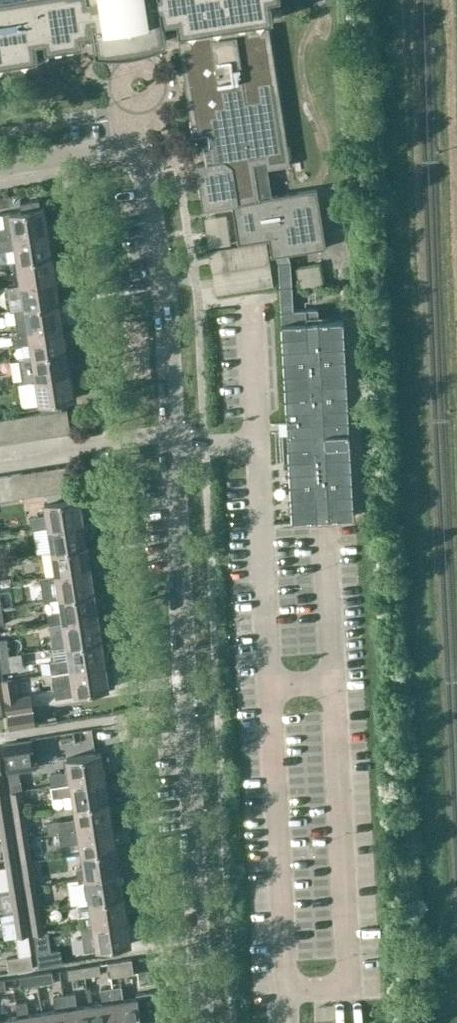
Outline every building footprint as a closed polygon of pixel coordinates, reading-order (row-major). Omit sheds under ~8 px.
[(10,67),(16,66),(22,65),(28,64),(39,61),(45,58),(49,57),(47,46),(82,41),(83,40),(82,30),(87,30),(93,29),(96,50),(101,51),(109,51),(112,51),(120,51),(122,51),(141,48),(144,47),(152,45),(154,44),(162,41),(165,40),(166,39),(165,29),(173,27),(174,27),(179,26),(180,31),(184,30),(185,38),(252,27),(251,18),(273,14),(271,0),(0,0),(0,67),(10,67)] [(182,38),(178,39),(180,48),(184,78),(190,110),(194,136),(198,135),(206,134),(207,142),(203,143),(206,163),(196,164),(198,175),(203,209),(232,205),(238,243),(266,238),(269,238),(271,253),(275,253),(277,253),(288,251),(293,250),(325,245),(316,187),(270,194),(266,166),(290,162),(268,25),(252,27),(185,38),(182,38)] [(47,230),(43,205),(9,210),(11,224),(0,226),(0,237),(47,230)] [(226,214),(204,218),(206,231),(207,236),(209,247),(231,244),(226,214)] [(16,259),(51,253),(47,230),(0,237),(0,249),(14,247),(16,259)] [(231,244),(209,247),(211,258),(212,264),(213,271),(270,262),(266,238),(238,243),(231,244)] [(277,253),(275,253),(278,261),(280,298),(281,306),(287,422),(287,431),(292,518),(316,517),(324,517),(330,516),(343,516),(353,515),(343,319),(319,320),(318,308),(293,309),(290,260),(288,251),(277,253)] [(51,253),(16,259),(20,282),(55,277),(51,253)] [(55,277),(20,282),(6,285),(7,297),(22,294),(24,306),(58,301),(55,277)] [(62,324),(58,301),(24,306),(14,308),(17,332),(62,324)] [(29,341),(31,354),(66,348),(62,324),(17,332),(13,332),(15,344),(29,341)] [(70,372),(66,348),(31,354),(33,366),(18,368),(20,380),(35,377),(70,372)] [(74,396),(70,372),(35,377),(41,411),(42,411),(55,409),(62,408),(60,399),(74,396)] [(55,409),(59,433),(71,431),(67,407),(62,408),(55,409)] [(46,435),(59,433),(55,409),(42,411),(46,435)] [(41,411),(30,413),(33,437),(46,435),(42,411),(41,411)] [(30,413),(18,415),(22,439),(33,437),(30,413)] [(18,415),(6,416),(10,441),(22,439),(18,415)] [(10,441),(6,416),(0,417),(0,442),(10,441)] [(33,527),(82,519),(78,495),(44,500),(46,512),(31,515),(33,527)] [(43,550),(86,543),(82,519),(33,527),(37,550),(43,550)] [(47,573),(89,566),(86,543),(43,550),(47,573)] [(93,590),(89,566),(47,573),(46,573),(46,575),(40,577),(44,600),(59,598),(59,595),(93,590)] [(49,624),(63,622),(63,619),(97,614),(93,590),(59,595),(59,598),(61,610),(48,612),(49,624)] [(100,638),(97,614),(63,619),(63,622),(49,624),(53,645),(66,643),(100,638)] [(9,655),(6,638),(0,639),(0,656),(9,655)] [(104,661),(100,638),(66,643),(69,657),(50,660),(51,670),(104,661)] [(0,656),(0,663),(1,672),(12,670),(9,655),(0,656)] [(112,673),(106,674),(104,661),(51,670),(53,684),(69,681),(71,694),(108,688),(108,687),(114,686),(112,673)] [(28,668),(0,676),(0,677),(4,693),(20,689),(18,682),(31,679),(28,668)] [(11,728),(38,724),(37,724),(33,694),(7,697),(11,728)] [(59,704),(60,713),(79,711),(78,702),(59,704)] [(6,758),(8,772),(36,768),(31,740),(4,744),(6,758)] [(49,773),(51,783),(104,774),(100,750),(66,755),(68,770),(49,773)] [(108,798),(104,774),(51,783),(53,797),(72,794),(73,804),(108,798)] [(25,787),(11,790),(11,791),(10,791),(14,814),(25,812),(22,790),(25,789),(25,787)] [(10,814),(6,792),(0,793),(0,816),(10,814)] [(47,822),(48,832),(112,822),(108,798),(73,804),(76,818),(59,820),(47,822)] [(29,838),(25,812),(14,814),(18,839),(29,838)] [(10,814),(0,816),(0,830),(2,842),(14,840),(10,814)] [(79,841),(81,851),(115,846),(112,822),(48,832),(49,834),(59,832),(61,844),(79,841)] [(29,838),(18,839),(21,861),(33,859),(29,838)] [(14,840),(2,842),(5,864),(17,862),(14,840)] [(77,867),(78,876),(119,869),(115,846),(81,851),(83,866),(77,867)] [(36,883),(33,859),(21,861),(25,885),(36,883)] [(21,888),(17,862),(5,864),(9,889),(21,888)] [(87,888),(89,899),(123,893),(119,869),(78,876),(80,890),(87,888)] [(40,907),(36,883),(25,885),(29,909),(40,907)] [(83,914),(85,924),(127,917),(123,893),(89,899),(91,912),(83,914)] [(11,897),(14,913),(24,911),(22,895),(11,897)] [(45,933),(40,907),(29,909),(33,935),(45,933)] [(10,923),(9,909),(0,909),(0,923),(10,923)] [(24,911),(14,913),(16,929),(27,927),(24,911)] [(131,941),(127,917),(85,924),(86,932),(94,931),(96,947),(131,941)] [(59,947),(36,951),(38,965),(61,961),(59,947)] [(6,956),(6,959),(8,970),(31,967),(29,952),(6,956)] [(131,957),(107,961),(109,974),(133,971),(131,957)] [(100,963),(84,966),(85,976),(102,974),(100,963)] [(85,976),(84,966),(68,969),(69,979),(85,976)] [(52,971),(36,974),(38,984),(54,981),(52,971)] [(38,984),(36,974),(20,976),(22,986),(38,984)] [(140,1015),(137,996),(124,998),(122,985),(111,987),(116,1022),(141,1022),(140,1015)] [(111,987),(101,988),(103,1001),(89,1004),(92,1022),(116,1022),(111,987)] [(65,1007),(66,1007),(64,995),(53,996),(55,1009),(42,1011),(43,1022),(68,1022),(65,1007)] [(42,1011),(29,1013),(27,1000),(16,1002),(18,1014),(19,1022),(43,1022),(42,1011)] [(68,1022),(92,1022),(89,1004),(66,1007),(65,1007),(68,1022)] [(0,1017),(0,1022),(19,1022),(18,1014),(0,1017)]
